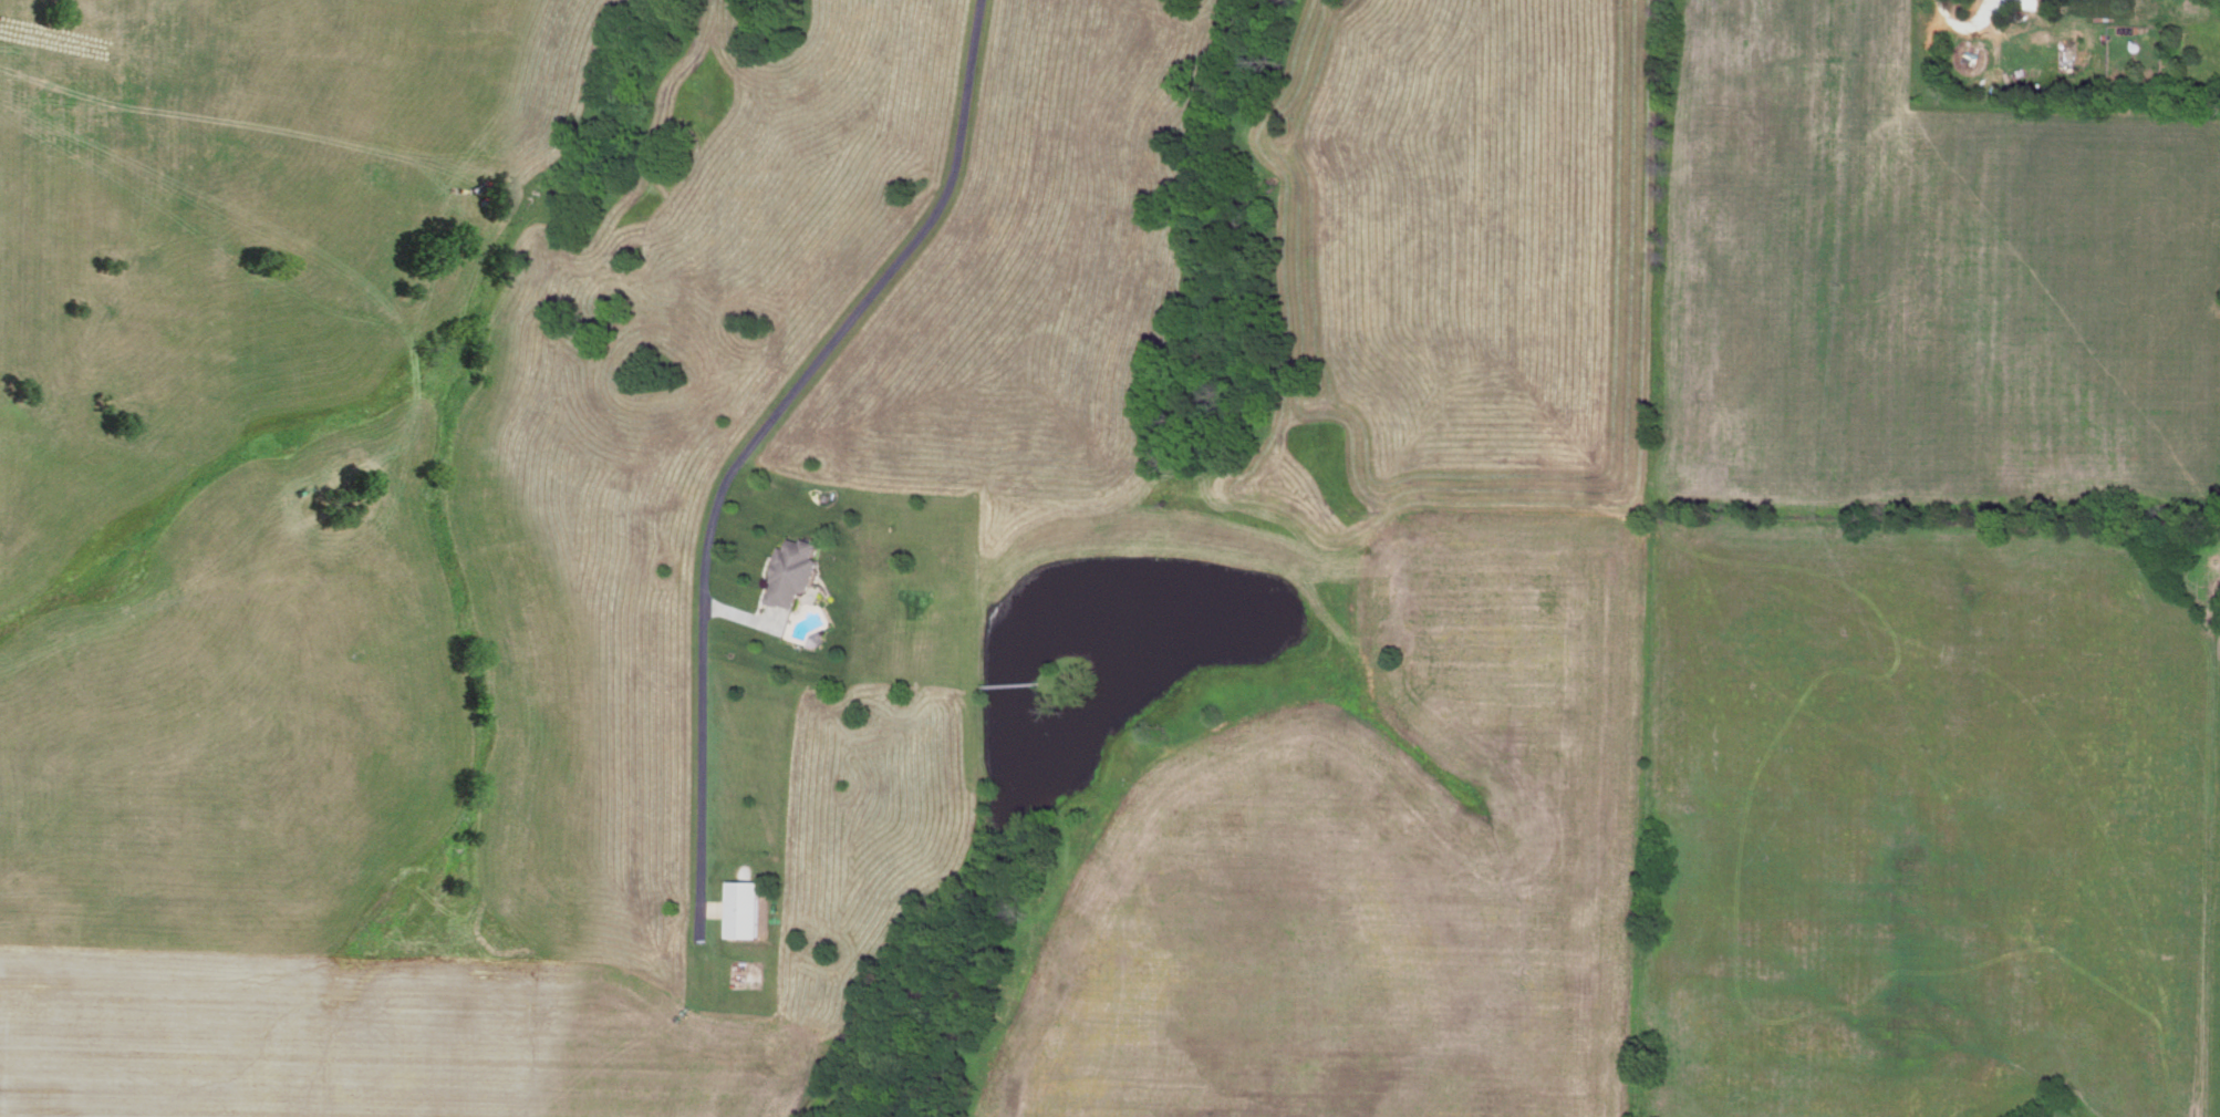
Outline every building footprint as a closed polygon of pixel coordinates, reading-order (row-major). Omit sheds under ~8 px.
[(761,881),(730,880),(728,936),(760,936),(761,881)]
